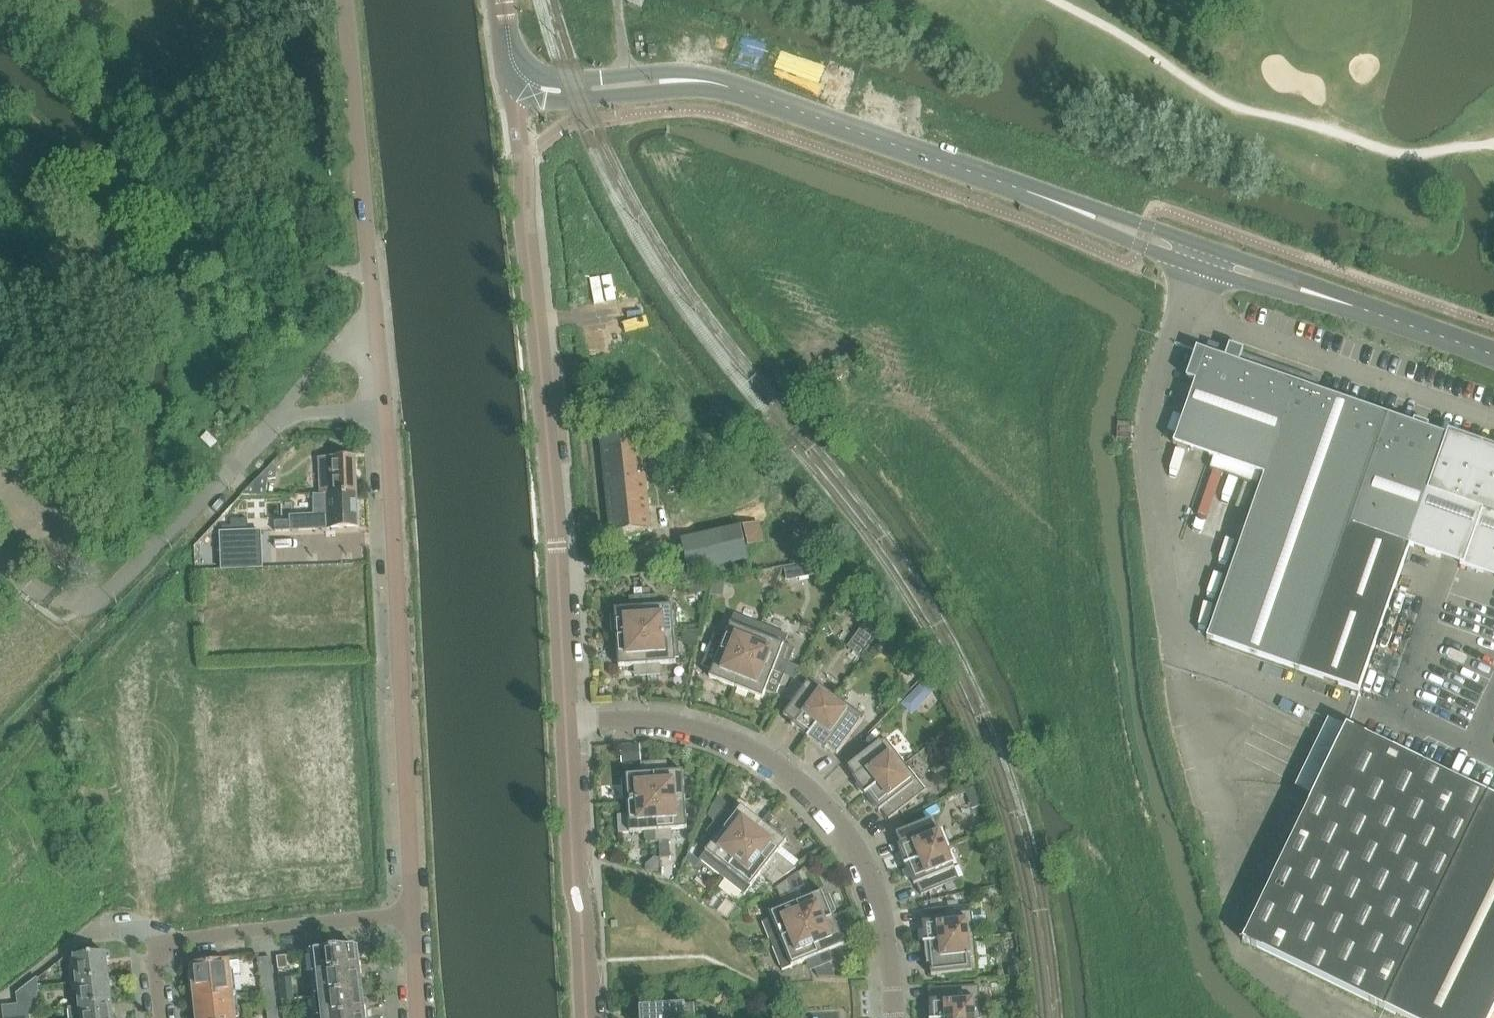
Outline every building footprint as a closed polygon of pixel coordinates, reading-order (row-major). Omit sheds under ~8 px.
[(628,4),(641,9),(645,0),(629,0),(628,4)] [(656,49),(649,50),(650,57),(657,56),(656,49)] [(1207,639),(1359,692),(1410,547),(1448,437),(1447,436),(1317,390),(1320,381),(1209,343),(1205,355),(1174,444),(1214,459),(1264,476),(1207,639)] [(1448,432),(1447,436),(1448,437),(1410,547),(1493,577),(1493,448),(1448,432)] [(218,444),(208,434),(201,441),(212,451),(218,444)] [(650,531),(650,525),(648,511),(641,435),(622,437),(603,439),(612,534),(650,531)] [(345,459),(320,460),(321,479),(357,477),(356,458),(347,459),(347,457),(345,457),(345,459)] [(272,465),(259,479),(263,479),(268,480),(276,479),(277,468),(275,467),(272,465)] [(357,477),(321,479),(322,495),(357,494),(357,477)] [(253,485),(242,496),(248,496),(266,496),(268,481),(268,480),(263,479),(259,479),(253,485)] [(315,516),(291,517),(291,522),(291,531),(313,530),(359,528),(359,525),(357,496),(358,496),(358,494),(357,494),(322,495),(315,496),(315,516)] [(252,518),(235,519),(236,534),(253,532),(252,518)] [(226,520),(221,520),(222,534),(236,533),(235,520),(226,520)] [(762,544),(758,525),(758,524),(742,527),(746,547),(750,546),(751,551),(759,549),(758,545),(762,544)] [(742,527),(682,541),(689,573),(749,560),(742,527)] [(222,534),(220,534),(222,570),(263,568),(262,533),(253,533),(235,534),(222,534)] [(814,562),(786,568),(788,580),(817,575),(814,562)] [(784,567),(769,570),(779,581),(784,570),(784,567)] [(706,585),(689,589),(691,596),(708,592),(706,585)] [(646,637),(643,597),(635,598),(636,609),(615,610),(615,616),(612,616),(613,634),(617,634),(617,639),(646,637)] [(643,597),(646,637),(675,635),(674,630),(678,630),(676,611),(673,612),(673,606),(652,608),(651,597),(643,597)] [(713,640),(710,647),(747,661),(761,626),(734,615),(731,624),(725,639),(723,644),(713,640)] [(866,624),(849,648),(863,657),(880,634),(866,624)] [(761,626),(747,661),(784,677),(787,669),(789,664),(795,650),(784,646),(788,636),(761,626)] [(646,637),(648,677),(656,676),(656,665),(676,664),(676,658),(680,658),(679,640),(675,640),(675,635),(646,637)] [(698,635),(686,636),(686,643),(691,647),(698,647),(698,635)] [(648,677),(646,637),(617,639),(617,644),(614,644),(615,663),(619,662),(619,668),(640,666),(641,677),(648,677)] [(747,661),(710,647),(702,666),(713,671),(710,678),(736,688),(747,661)] [(784,677),(747,661),(736,688),(763,699),(766,692),(777,696),(781,685),(784,677)] [(784,677),(781,685),(786,687),(790,679),(784,677)] [(792,726),(797,730),(808,738),(807,739),(808,740),(838,698),(812,679),(784,717),(793,724),(792,726)] [(923,685),(914,694),(924,704),(933,694),(923,685)] [(826,751),(828,748),(837,755),(865,717),(838,698),(808,740),(809,740),(810,739),(826,751)] [(1402,754),(1347,727),(1243,941),(1401,1017),(1492,1017),(1493,1013),(1493,799),(1402,754)] [(953,729),(943,737),(954,751),(964,743),(953,729)] [(853,779),(857,784),(866,795),(865,796),(906,765),(886,739),(849,768),(856,777),(853,779)] [(640,746),(630,747),(631,760),(641,760),(640,746)] [(657,803),(686,801),(684,772),(663,773),(662,762),(654,763),(657,803)] [(628,805),(657,803),(654,763),(646,763),(647,774),(626,776),(627,782),(623,782),(624,800),(628,800),(628,805)] [(879,812),(882,810),(889,820),(926,791),(906,765),(865,796),(866,797),(867,796),(879,812)] [(686,801),(657,803),(660,843),(668,842),(667,831),(688,829),(686,801)] [(657,803),(628,805),(629,816),(619,816),(620,834),(651,832),(652,843),(660,843),(657,803)] [(714,805),(708,817),(715,823),(723,812),(714,805)] [(746,847),(764,825),(742,807),(729,823),(721,817),(724,813),(723,812),(715,823),(746,847)] [(898,847),(901,853),(906,865),(905,866),(905,867),(947,850),(935,819),(897,834),(901,845),(898,847)] [(716,840),(700,860),(722,878),(729,870),(746,847),(733,836),(715,823),(710,829),(719,836),(716,840)] [(764,825),(746,847),(778,872),(783,866),(774,859),(787,842),(764,825)] [(729,870),(722,878),(745,896),(761,875),(764,871),(773,878),(778,872),(746,847),(729,870)] [(914,886),(917,885),(922,896),(945,886),(952,883),(955,882),(959,880),(947,850),(905,867),(907,867),(914,886)] [(783,866),(778,872),(785,877),(796,869),(795,869),(786,862),(783,866)] [(773,878),(770,882),(773,885),(778,882),(785,877),(778,872),(773,878)] [(799,873),(788,881),(793,893),(800,890),(805,888),(799,873)] [(788,881),(777,889),(781,898),(785,896),(793,893),(788,881)] [(952,883),(945,886),(947,892),(957,888),(955,882),(952,883)] [(793,893),(808,930),(834,919),(832,914),(836,913),(829,896),(826,897),(824,892),(804,900),(800,890),(793,893)] [(808,930),(793,893),(785,896),(790,906),(770,914),(772,919),(763,923),(772,944),(808,930)] [(923,923),(924,930),(925,944),(924,944),(924,945),(975,939),(972,906),(925,911),(926,923),(923,923)] [(808,930),(823,967),(830,964),(826,953),(845,946),(843,941),(847,939),(840,922),(836,924),(834,919),(808,930)] [(823,967),(808,930),(772,944),(783,971),(811,959),(815,970),(823,967)] [(927,965),(930,965),(932,977),(978,972),(975,939),(924,945),(925,945),(927,965)] [(357,948),(313,953),(318,998),(362,993),(357,948)] [(78,984),(109,980),(106,954),(75,957),(78,984)] [(287,956),(277,958),(279,977),(293,975),(292,969),(289,969),(287,956)] [(271,958),(259,960),(262,982),(265,982),(274,981),(271,958)] [(196,1004),(198,1017),(235,1017),(231,976),(240,975),(239,962),(192,967),(196,1004)] [(1021,968),(1010,969),(1010,977),(1022,976),(1022,975),(1021,968)] [(295,1001),(292,978),(280,980),(282,1000),(282,1002),(295,1001)] [(19,1006),(38,1003),(37,993),(39,993),(38,979),(17,995),(19,1006)] [(81,1009),(112,1005),(109,980),(78,984),(81,1009)] [(262,982),(264,1001),(267,1001),(268,1012),(269,1017),(278,1017),(277,1011),(276,1000),(275,991),(274,981),(265,982),(262,982)] [(930,1001),(931,1008),(931,1017),(993,1017),(992,1005),(981,1006),(979,986),(932,989),(933,1001),(930,1001)] [(364,1010),(362,993),(318,998),(320,1017),(365,1017),(364,1010)] [(1023,1001),(1014,1001),(1015,1016),(1024,1016),(1023,1001)] [(29,1016),(39,1015),(38,1003),(19,1006),(3,1007),(4,1017),(11,1017),(29,1016)] [(69,1010),(70,1017),(113,1017),(112,1005),(81,1009),(69,1010)] [(693,1006),(641,1008),(641,1017),(694,1017),(693,1006)]
